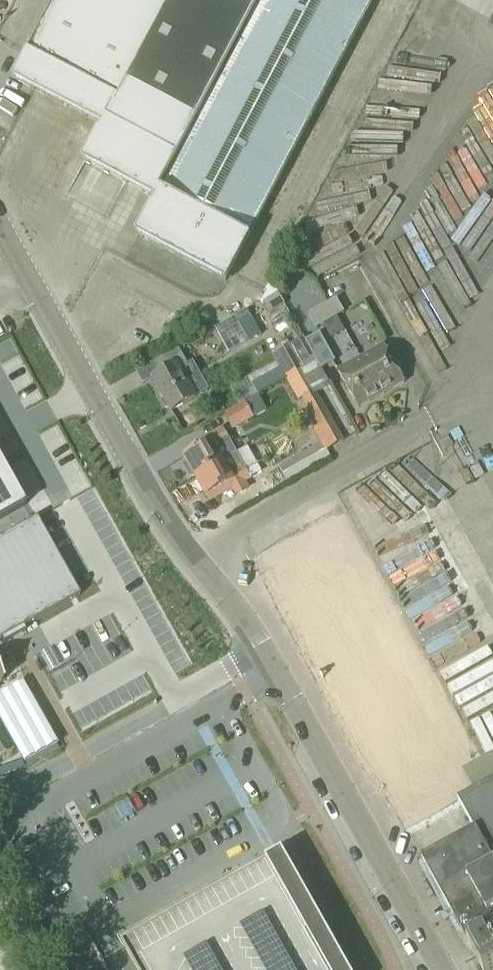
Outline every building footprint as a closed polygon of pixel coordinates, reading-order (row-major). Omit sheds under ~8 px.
[(259,302),(264,309),(281,297),(270,282),(259,302)] [(308,315),(316,329),(344,313),(336,299),(308,315)] [(305,341),(317,362),(321,369),(322,369),(335,362),(319,333),(305,341)] [(303,337),(272,355),(285,379),(311,365),(317,362),(305,341),(303,337)] [(383,346),(360,359),(381,396),(404,383),(383,346)] [(171,413),(198,398),(181,369),(188,365),(179,349),(156,363),(161,373),(152,378),(171,413)] [(337,372),(358,409),(381,396),(360,359),(337,372)] [(311,365),(285,379),(298,401),(302,399),(309,412),(323,404),(316,390),(329,383),(322,369),(321,369),(317,362),(311,365)] [(245,402),(223,414),(231,430),(253,419),(245,402)] [(323,404),(309,412),(318,427),(313,430),(321,444),(325,451),(343,440),(323,404)] [(187,463),(183,466),(190,478),(194,476),(195,477),(232,456),(237,454),(237,453),(230,443),(223,429),(203,440),(206,445),(184,458),(187,463)] [(248,448),(237,454),(195,477),(206,497),(226,486),(229,491),(262,472),(248,448)] [(24,507),(0,464),(0,520),(24,507)] [(0,541),(0,642),(1,642),(3,645),(25,633),(23,630),(80,598),(37,520),(0,541)] [(11,753),(0,732),(0,760),(11,753)] [(480,789),(472,794),(458,802),(475,833),(476,832),(492,863),(492,782),(480,789)] [(441,852),(422,862),(451,916),(492,893),(492,863),(476,832),(475,833),(441,852)] [(282,852),(274,857),(121,942),(136,969),(349,969),(282,852)] [(451,916),(467,945),(466,945),(480,969),(492,969),(492,893),(451,916)]
